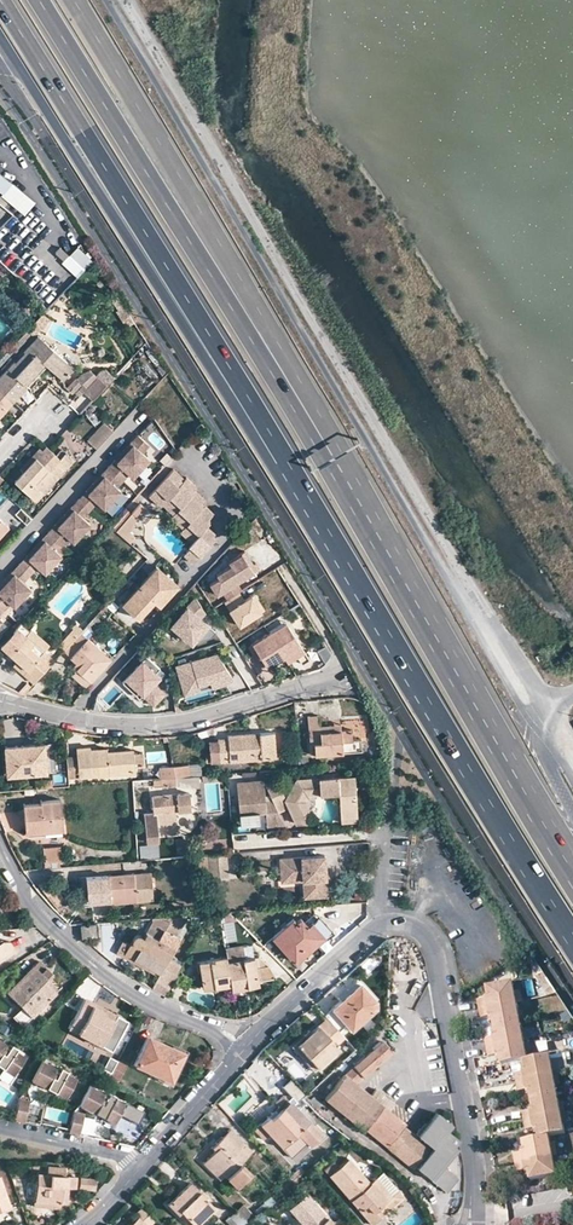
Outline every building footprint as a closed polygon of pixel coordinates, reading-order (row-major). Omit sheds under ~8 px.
[(2,194),(11,183),(0,174),(0,193),(2,194)] [(21,282),(33,269),(12,247),(0,259),(0,260),(21,282)] [(60,265),(72,277),(88,260),(75,248),(60,265)] [(50,321),(43,314),(9,349),(14,354),(15,355),(32,336),(33,336),(37,332),(39,333),(50,321)] [(23,352),(14,362),(12,361),(0,375),(0,392),(11,402),(26,387),(24,385),(44,364),(62,380),(73,368),(36,336),(22,351),(23,352)] [(14,354),(9,349),(4,355),(0,359),(0,369),(14,354)] [(81,385),(74,378),(65,388),(72,395),(81,385)] [(11,402),(0,392),(0,415),(11,402)] [(89,443),(100,451),(113,431),(102,423),(89,443)] [(149,446),(137,434),(130,442),(132,444),(142,454),(149,446)] [(116,462),(132,444),(130,442),(114,459),(116,462)] [(133,478),(149,460),(142,454),(132,444),(116,462),(114,459),(107,466),(123,481),(129,474),(133,478)] [(33,499),(39,493),(55,476),(56,478),(74,459),(65,451),(58,458),(48,448),(46,447),(43,450),(23,472),(14,481),(33,499)] [(20,470),(23,472),(43,450),(40,447),(20,470)] [(116,487),(123,481),(107,466),(101,474),(103,476),(87,493),(97,502),(104,509),(120,491),(116,487)] [(164,502),(177,487),(177,486),(175,485),(180,479),(171,471),(150,493),(162,504),(164,502)] [(87,493),(103,476),(101,474),(85,491),(87,493)] [(33,499),(35,501),(52,484),(56,478),(55,476),(39,493),(33,499)] [(182,503),(190,495),(188,493),(193,488),(184,479),(177,487),(164,502),(174,512),(182,503)] [(89,510),(97,502),(85,491),(77,499),(89,510)] [(190,519),(200,508),(197,506),(202,501),(193,492),(190,495),(182,503),(174,512),(172,515),(184,526),(190,519)] [(162,504),(150,493),(146,497),(158,508),(160,506),(162,504)] [(82,518),(89,510),(77,499),(70,507),(72,509),(82,518)] [(174,512),(164,502),(162,504),(160,506),(171,516),(172,515),(174,512)] [(133,537),(128,530),(146,509),(139,503),(115,532),(128,543),(133,537)] [(204,527),(206,524),(205,522),(211,515),(202,506),(200,508),(190,519),(184,526),(181,529),(193,539),(204,527)] [(56,526),(72,509),(70,507),(54,524),(56,526)] [(73,542),(90,524),(82,518),(72,509),(56,526),(54,524),(47,531),(63,545),(69,538),(73,542)] [(184,526),(172,515),(171,516),(168,519),(181,530),(181,529),(184,526)] [(195,560),(211,542),(209,539),(213,535),(204,527),(193,539),(189,543),(186,547),(188,549),(185,552),(195,560)] [(108,528),(103,533),(120,549),(125,543),(108,528)] [(181,529),(181,530),(178,533),(189,543),(193,539),(181,529)] [(57,552),(63,545),(47,531),(41,538),(43,540),(27,557),(37,566),(44,573),(61,555),(57,552)] [(27,557),(43,540),(41,538),(25,555),(27,557)] [(195,560),(185,552),(181,556),(191,565),(195,560)] [(27,557),(25,555),(18,563),(30,574),(37,566),(27,557)] [(257,574),(245,556),(245,557),(232,565),(235,568),(244,583),(257,574)] [(30,574),(18,563),(11,571),(13,573),(22,582),(30,574)] [(156,604),(170,588),(161,579),(165,575),(156,567),(122,605),(138,619),(152,601),(156,604)] [(245,593),(240,585),(244,583),(235,568),(220,577),(222,581),(213,587),(221,599),(226,596),(230,602),(242,595),(245,593)] [(13,573),(11,571),(0,583),(0,587),(13,573)] [(30,589),(22,582),(13,573),(0,587),(0,607),(3,609),(9,603),(13,607),(30,589)] [(170,588),(175,583),(165,575),(161,579),(170,588)] [(265,615),(255,599),(247,603),(242,595),(230,602),(227,605),(242,629),(265,615)] [(215,631),(199,617),(204,611),(195,597),(171,625),(191,642),(195,641),(201,634),(206,638),(211,636),(215,631)] [(267,613),(257,597),(255,599),(265,615),(267,613)] [(71,627),(72,629),(66,635),(72,640),(79,633),(82,630),(74,624),(71,627)] [(274,639),(290,629),(287,624),(270,634),(274,639)] [(10,654),(26,636),(16,627),(0,644),(0,645),(10,654)] [(311,661),(290,629),(274,639),(283,653),(286,658),(295,652),(298,658),(304,666),(311,661)] [(43,651),(49,645),(32,631),(26,636),(43,651)] [(72,640),(63,651),(79,665),(76,669),(90,681),(110,659),(79,633),(72,640)] [(274,639),(270,634),(249,647),(262,667),(266,664),(283,653),(274,639)] [(54,661),(43,651),(26,636),(10,654),(15,659),(12,663),(34,683),(54,661)] [(298,658),(295,652),(286,658),(286,659),(289,663),(298,658)] [(286,659),(286,658),(283,653),(266,664),(269,669),(286,659)] [(233,677),(223,662),(221,663),(219,660),(221,659),(218,654),(178,667),(181,676),(179,677),(185,696),(202,691),(200,685),(211,681),(213,687),(226,683),(233,677)] [(160,678),(154,673),(159,668),(145,656),(121,682),(131,691),(134,688),(142,694),(153,704),(163,693),(154,685),(160,678)] [(76,669),(71,675),(85,686),(90,681),(76,669)] [(142,694),(134,688),(131,691),(138,698),(142,694)] [(306,715),(309,754),(360,750),(359,738),(351,739),(351,729),(340,729),(319,731),(318,725),(317,715),(306,715)] [(218,761),(252,758),(275,756),(273,731),(225,735),(226,737),(216,738),(216,739),(218,761)] [(218,761),(216,739),(207,740),(208,762),(218,761)] [(52,742),(42,743),(45,771),(53,770),(52,742)] [(3,746),(6,774),(45,771),(42,743),(3,746)] [(70,777),(136,773),(136,767),(144,767),(144,754),(135,755),(135,753),(109,754),(100,755),(99,752),(92,752),(92,750),(78,751),(78,758),(69,759),(70,777)] [(298,767),(306,766),(304,754),(297,754),(298,767)] [(175,768),(176,779),(185,778),(190,777),(189,766),(175,768)] [(162,769),(163,780),(176,779),(175,768),(162,769)] [(308,809),(315,797),(341,796),(344,824),(360,822),(357,777),(300,781),(286,796),(279,779),(266,784),(281,814),(291,809),(299,827),(316,826),(308,809)] [(34,779),(33,788),(50,786),(49,778),(34,779)] [(162,780),(162,787),(186,785),(185,778),(176,779),(163,780),(162,780)] [(269,816),(269,815),(266,784),(242,785),(245,824),(260,823),(260,816),(269,816)] [(190,795),(181,796),(182,812),(191,812),(190,795)] [(182,812),(181,796),(155,798),(156,814),(147,815),(149,843),(162,842),(161,836),(180,835),(179,812),(182,812)] [(59,799),(38,800),(39,803),(22,804),(24,832),(62,830),(59,799)] [(270,830),(288,829),(281,815),(269,815),(269,816),(270,830)] [(59,861),(59,845),(42,847),(43,862),(59,861)] [(185,857),(187,869),(206,867),(206,855),(185,857)] [(322,856),(277,859),(279,879),(300,877),(300,881),(301,897),(325,896),(323,874),(319,874),(318,868),(323,868),(322,856)] [(151,899),(149,872),(91,876),(92,884),(83,884),(84,901),(109,899),(109,895),(134,893),(135,900),(151,899)] [(51,904),(60,897),(48,880),(35,882),(51,904)] [(109,899),(109,902),(135,900),(134,893),(109,895),(109,899)] [(235,919),(228,912),(218,913),(219,915),(219,920),(235,919)] [(205,916),(199,928),(215,926),(214,915),(205,916)] [(328,930),(330,928),(319,915),(316,917),(328,930)] [(300,917),(294,921),(291,918),(272,936),(293,961),(303,952),(300,948),(312,938),(315,941),(328,930),(316,917),(307,925),(300,917)] [(181,932),(190,938),(199,923),(189,918),(181,932)] [(81,925),(82,936),(94,936),(93,925),(81,925)] [(160,971),(168,957),(178,937),(162,928),(157,938),(145,931),(142,936),(140,934),(138,933),(135,933),(133,935),(130,939),(128,943),(121,940),(115,953),(122,956),(124,952),(160,971)] [(300,948),(303,952),(315,941),(312,938),(300,948)] [(15,952),(9,943),(0,943),(0,962),(15,952)] [(266,964),(258,956),(243,958),(241,944),(224,947),(225,956),(229,979),(229,983),(245,981),(245,986),(258,984),(258,980),(274,978),(266,964)] [(124,952),(122,956),(158,975),(160,971),(124,952)] [(213,981),(229,979),(225,956),(197,960),(202,988),(213,986),(213,981)] [(168,987),(180,965),(168,957),(160,971),(158,975),(155,980),(168,987)] [(48,971),(36,960),(4,993),(18,1006),(29,1016),(53,993),(42,982),(45,979),(48,977),(48,971)] [(341,999),(358,984),(374,1001),(378,997),(360,977),(338,996),(341,999)] [(53,993),(56,990),(45,979),(42,982),(53,993)] [(529,1168),(530,1172),(531,1179),(556,1173),(554,1163),(553,1154),(549,1135),(555,1134),(565,1132),(563,1123),(561,1113),(560,1105),(558,1094),(556,1083),(554,1074),(551,1062),(550,1055),(532,1058),(528,1059),(524,1040),(520,1021),(518,1011),(516,1002),(515,993),(513,983),(487,988),(488,995),(488,998),(484,999),(477,1001),(479,1009),(481,1018),(489,1017),(492,1017),(493,1019),(494,1027),(495,1033),(496,1037),(492,1037),(485,1039),(487,1048),(489,1056),(495,1055),(500,1054),(500,1058),(501,1064),(524,1060),(525,1067),(526,1071),(522,1072),(514,1073),(516,1081),(517,1090),(525,1088),(530,1088),(530,1091),(532,1099),(533,1106),(534,1110),(529,1111),(522,1112),(523,1121),(524,1130),(533,1128),(537,1128),(538,1131),(539,1137),(524,1140),(524,1147),(525,1151),(522,1152),(514,1153),(515,1161),(517,1170),(525,1169),(529,1168)] [(343,1026),(348,1032),(373,1009),(374,1001),(358,984),(341,999),(323,1016),(325,1019),(336,1031),(343,1026)] [(83,998),(81,1002),(102,1013),(104,1009),(83,998)] [(76,1032),(98,1044),(115,1014),(104,1009),(102,1013),(81,1002),(67,1028),(76,1032)] [(315,1068),(336,1049),(333,1046),(342,1038),(336,1031),(325,1019),(310,1033),(295,1046),(315,1068)] [(525,1020),(520,1021),(524,1040),(529,1039),(525,1020)] [(315,1068),(295,1046),(310,1033),(308,1030),(290,1047),(312,1070),(315,1068)] [(76,1032),(72,1038),(95,1050),(98,1044),(76,1032)] [(177,1063),(170,1060),(174,1050),(145,1037),(131,1066),(168,1083),(177,1063)] [(529,1039),(524,1040),(528,1059),(532,1058),(529,1039)] [(375,1102),(353,1084),(388,1051),(379,1041),(342,1075),(323,1100),(360,1130),(362,1127),(412,1167),(427,1147),(403,1127),(403,1124),(385,1110),(375,1102)] [(0,1042),(0,1062),(5,1066),(2,1070),(15,1078),(27,1060),(16,1052),(17,1050),(11,1046),(9,1048),(0,1042)] [(286,1046),(274,1057),(298,1082),(310,1070),(286,1046)] [(170,1060),(177,1063),(182,1054),(174,1050),(170,1060)] [(127,1060),(119,1056),(111,1070),(119,1073),(127,1060)] [(78,1080),(66,1074),(67,1072),(60,1068),(59,1070),(42,1061),(32,1079),(31,1080),(31,1081),(47,1089),(50,1085),(57,1089),(55,1093),(68,1100),(78,1080)] [(293,1099),(300,1092),(288,1079),(278,1083),(293,1099)] [(57,1089),(50,1085),(47,1089),(55,1093),(57,1089)] [(126,1106),(114,1100),(115,1098),(108,1095),(107,1096),(89,1087),(79,1107),(95,1115),(98,1111),(105,1115),(103,1119),(116,1126),(121,1116),(126,1106)] [(308,1147),(321,1136),(282,1095),(274,1102),(277,1105),(252,1130),(261,1140),(267,1134),(280,1147),(295,1133),(301,1139),(308,1147)] [(385,1110),(390,1104),(380,1096),(375,1102),(385,1110)] [(22,1122),(27,1100),(17,1098),(12,1120),(22,1122)] [(145,1114),(142,1112),(144,1109),(138,1106),(137,1110),(127,1104),(126,1106),(121,1116),(138,1126),(145,1114)] [(80,1136),(85,1114),(75,1111),(70,1133),(80,1136)] [(105,1115),(98,1111),(95,1115),(103,1119),(105,1115)] [(433,1111),(415,1134),(431,1146),(415,1166),(446,1191),(458,1176),(442,1164),(455,1147),(452,1144),(456,1138),(444,1129),(449,1123),(433,1111)] [(233,1188),(246,1175),(237,1165),(249,1153),(226,1130),(214,1144),(217,1147),(213,1151),(205,1160),(221,1176),(233,1188)] [(280,1147),(286,1153),(301,1139),(295,1133),(280,1147)] [(553,1154),(558,1153),(555,1134),(549,1135),(553,1154)] [(396,1190),(389,1196),(373,1178),(367,1182),(346,1158),(336,1167),(332,1162),(322,1170),(370,1224),(402,1198),(396,1190)] [(205,1160),(201,1164),(217,1180),(221,1176),(205,1160)] [(62,1177),(62,1168),(45,1166),(44,1175),(35,1174),(32,1201),(58,1203),(65,1203),(67,1188),(73,1188),(74,1178),(62,1177)] [(286,1178),(292,1185),(305,1174),(298,1166),(286,1178)] [(78,1178),(77,1189),(93,1190),(93,1179),(78,1178)] [(286,1178),(280,1183),(286,1190),(292,1185),(286,1178)] [(190,1224),(193,1224),(211,1208),(187,1183),(173,1196),(181,1204),(172,1212),(174,1214),(177,1211),(190,1224)] [(304,1193),(286,1209),(300,1224),(332,1224),(304,1193)] [(165,1204),(172,1212),(181,1204),(173,1196),(165,1204)] [(240,1205),(234,1211),(246,1224),(252,1219),(240,1205)] [(153,1221),(141,1207),(132,1215),(135,1219),(129,1224),(149,1224),(153,1221)] [(246,1224),(234,1211),(227,1218),(233,1224),(245,1224),(246,1224)]
